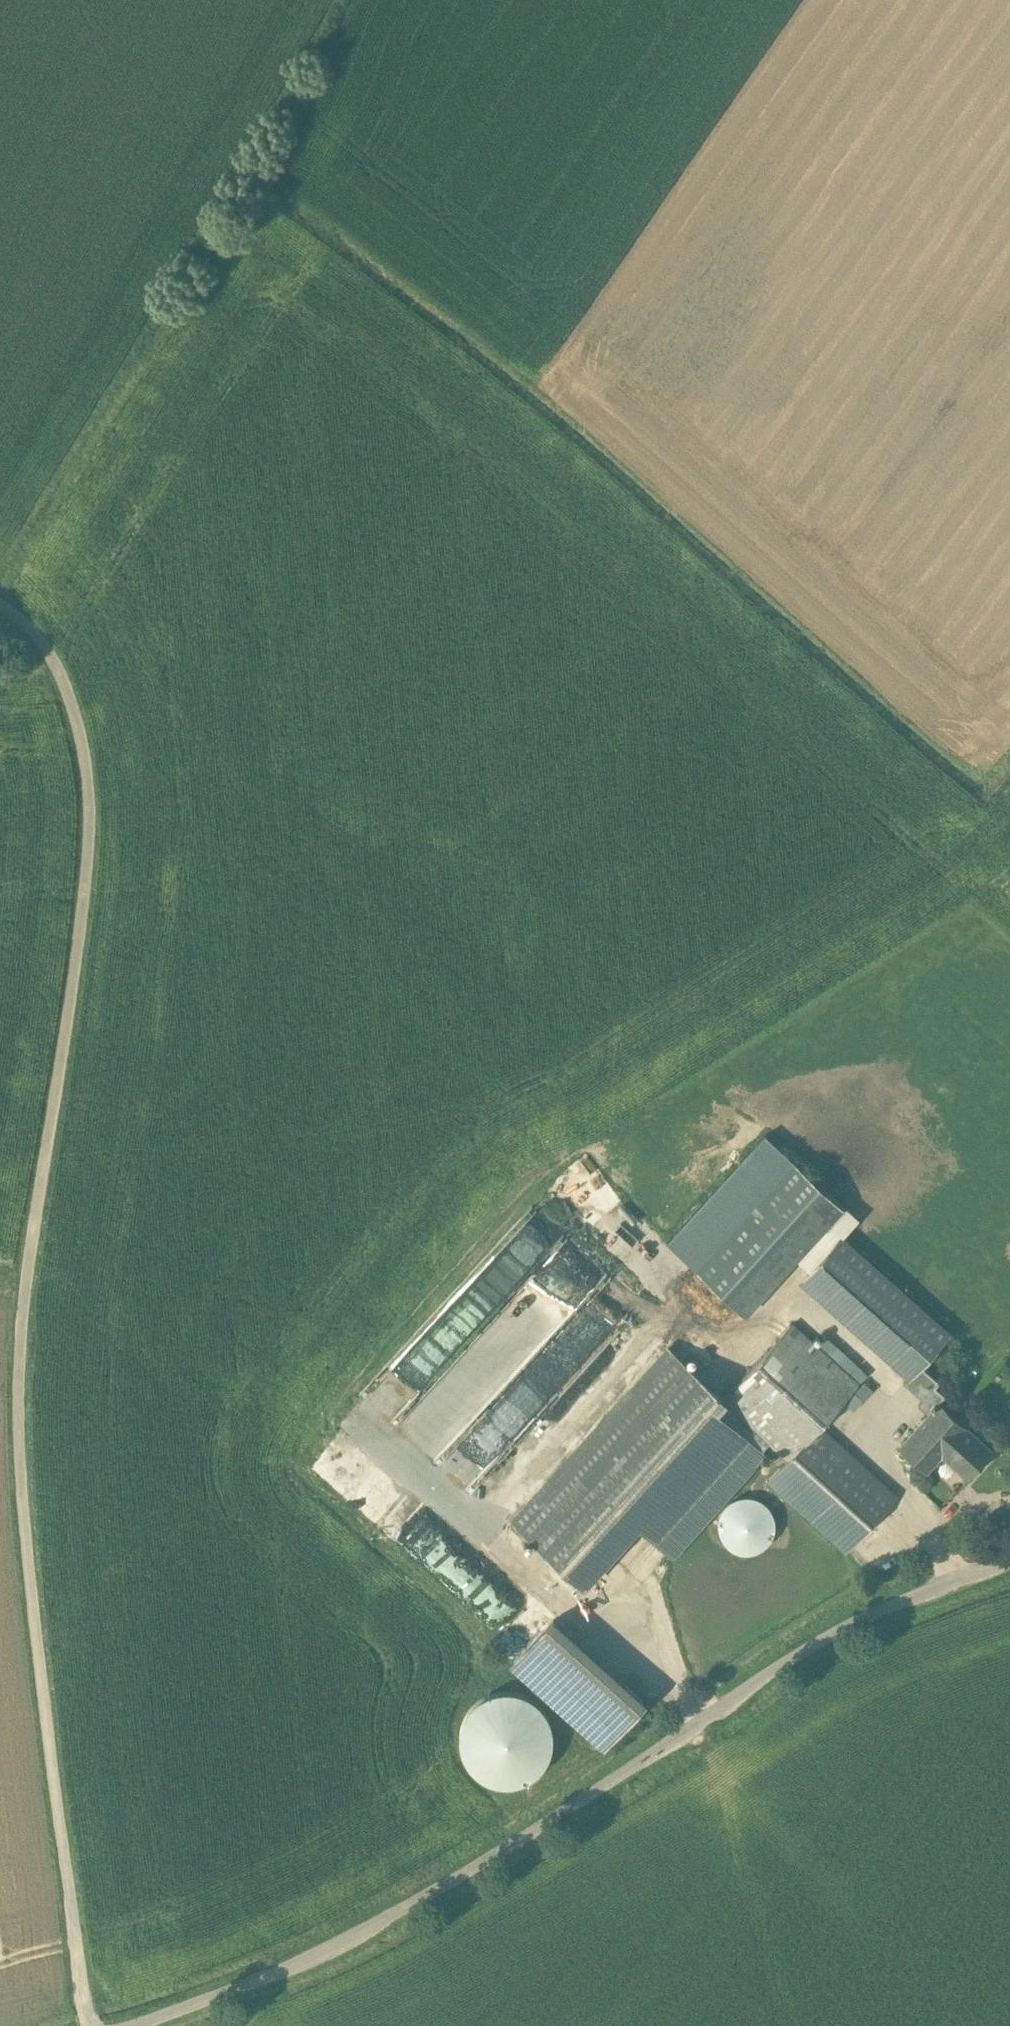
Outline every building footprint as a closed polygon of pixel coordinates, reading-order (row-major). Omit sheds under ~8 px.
[(765,1134),(667,1242),(698,1269),(794,1162),(795,1161),(765,1134)] [(794,1162),(698,1269),(745,1314),(842,1207),(794,1162)] [(800,1282),(909,1377),(919,1364),(949,1331),(841,1236),(800,1282)] [(791,1323),(723,1397),(771,1441),(789,1457),(819,1425),(820,1426),(858,1383),(791,1323)] [(723,1397),(668,1348),(512,1520),(583,1584),(637,1525),(669,1554),(771,1441),(723,1397)] [(939,1383),(919,1364),(909,1377),(904,1382),(922,1399),(918,1404),(929,1414),(939,1402),(945,1396),(935,1387),(939,1383)] [(991,1449),(939,1402),(929,1414),(900,1446),(926,1469),(942,1452),(967,1475),(991,1449)] [(820,1426),(819,1425),(789,1457),(769,1479),(846,1549),(896,1495),(820,1426)] [(724,1547),(771,1547),(772,1498),(725,1497),(724,1547)] [(441,1587),(502,1625),(520,1595),(460,1557),(441,1587)] [(552,1615),(509,1662),(604,1747),(647,1699),(552,1615)]
